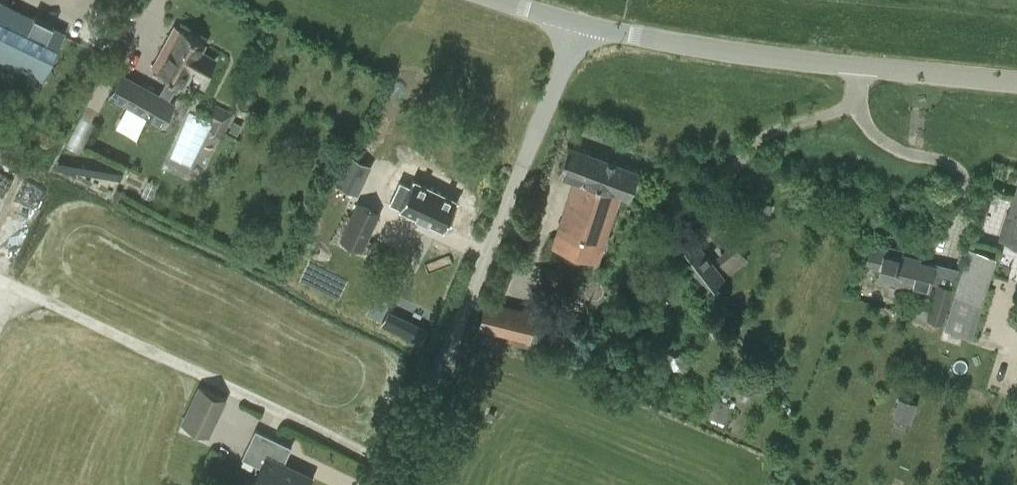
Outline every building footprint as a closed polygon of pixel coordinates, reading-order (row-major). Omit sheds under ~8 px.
[(41,77),(63,32),(8,5),(5,12),(0,9),(0,57),(41,77)] [(204,41),(176,26),(154,67),(169,76),(159,94),(121,73),(110,94),(163,123),(175,102),(168,98),(174,88),(176,89),(180,82),(181,83),(189,68),(205,76),(215,59),(199,50),(204,41)] [(215,104),(209,117),(214,119),(210,129),(223,135),(233,112),(215,104)] [(576,176),(554,242),(596,255),(617,191),(628,195),(638,170),(569,144),(559,169),(576,176)] [(349,154),(335,183),(358,194),(372,166),(349,154)] [(455,195),(409,173),(406,181),(395,176),(385,198),(395,203),(394,205),(440,227),(455,195)] [(1003,239),(1016,243),(1016,190),(1003,239)] [(357,201),(339,238),(363,250),(380,212),(357,201)] [(674,253),(689,242),(680,231),(666,242),(674,253)] [(694,237),(689,242),(674,253),(673,254),(703,293),(725,275),(694,237)] [(735,238),(718,252),(731,269),(749,255),(735,238)] [(928,289),(930,280),(934,265),(901,256),(902,250),(871,242),(866,262),(880,265),(877,276),(928,289)] [(969,247),(945,328),(972,335),(996,255),(969,247)] [(929,309),(927,318),(929,318),(943,321),(953,285),(935,281),(929,309)] [(535,312),(487,301),(486,300),(480,326),(528,338),(535,312)] [(916,317),(928,320),(929,318),(927,318),(929,309),(918,306),(916,317)] [(198,385),(181,422),(210,435),(227,398),(198,385)] [(899,397),(892,417),(910,423),(917,402),(899,397)] [(242,456),(262,466),(253,484),(306,484),(311,475),(284,463),(292,446),(256,429),(242,456)]
